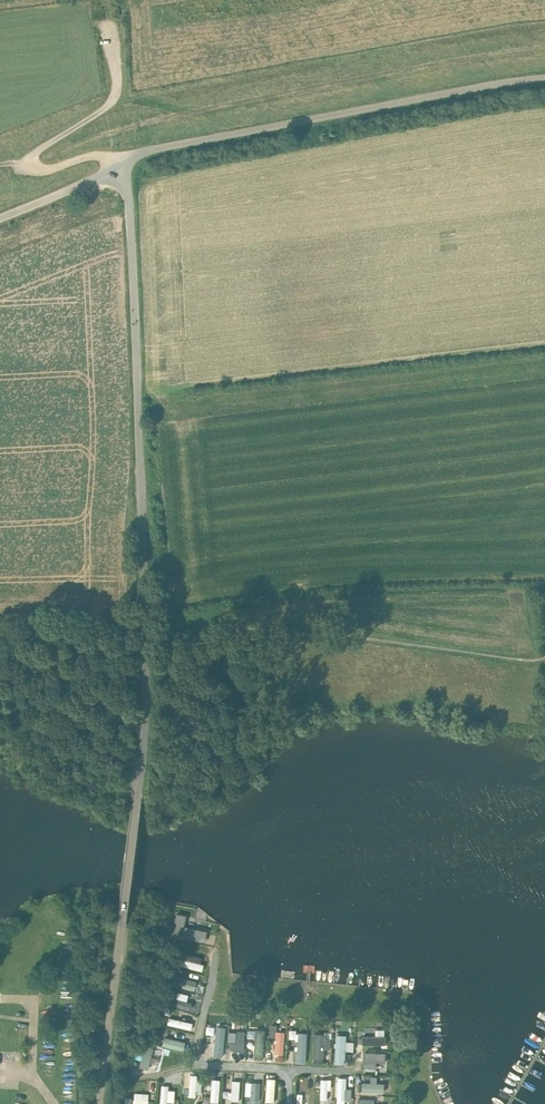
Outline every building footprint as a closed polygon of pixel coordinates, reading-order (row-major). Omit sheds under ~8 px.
[(187,916),(177,914),(172,935),(195,940),(198,930),(184,927),(187,916)] [(201,971),(204,958),(183,952),(179,965),(201,971)] [(173,974),(171,983),(195,990),(197,980),(173,974)] [(199,1001),(177,996),(178,992),(171,990),(168,1005),(192,1010),(193,1004),(199,1005),(199,1001)] [(169,1016),(167,1024),(191,1029),(193,1022),(169,1016)] [(285,1054),(285,1031),(277,1031),(277,1024),(270,1023),(270,1036),(275,1036),(275,1054),(285,1054)] [(205,1033),(214,1035),(216,1027),(207,1025),(205,1033)] [(225,1055),(226,1025),(215,1025),(215,1055),(225,1055)] [(256,1028),(255,1057),(264,1057),(265,1029),(256,1028)] [(385,1044),(385,1028),(376,1028),(376,1035),(363,1035),(362,1043),(385,1044)] [(230,1030),(230,1050),(245,1050),(245,1030),(230,1030)] [(297,1062),(307,1062),(308,1031),(290,1030),(289,1039),(298,1039),(297,1062)] [(331,1032),(315,1032),(314,1062),(325,1062),(325,1047),(330,1047),(331,1032)] [(346,1064),(347,1034),(336,1033),(336,1063),(346,1064)] [(163,1044),(187,1051),(189,1042),(165,1036),(163,1044)] [(153,1069),(157,1047),(145,1045),(144,1052),(137,1051),(135,1057),(142,1058),(140,1066),(153,1069)] [(385,1067),(386,1054),(373,1053),(372,1067),(385,1067)] [(190,1073),(190,1095),(201,1096),(202,1074),(190,1073)] [(353,1088),(347,1088),(347,1076),(338,1076),(337,1103),(345,1103),(346,1100),(352,1101),(353,1088)] [(268,1077),(265,1101),(274,1102),(277,1078),(268,1077)] [(204,1096),(204,1103),(219,1103),(220,1078),(212,1078),(211,1096),(204,1096)] [(320,1099),(331,1099),(332,1079),(321,1078),(320,1099)] [(240,1080),(231,1079),(231,1103),(240,1103),(240,1080)] [(261,1100),(261,1082),(251,1082),(251,1100),(261,1100)] [(363,1082),(363,1092),(385,1092),(385,1082),(363,1082)] [(175,1087),(161,1086),(161,1103),(168,1103),(168,1101),(175,1102),(175,1087)] [(149,1093),(135,1092),(134,1103),(149,1103),(149,1093)]
